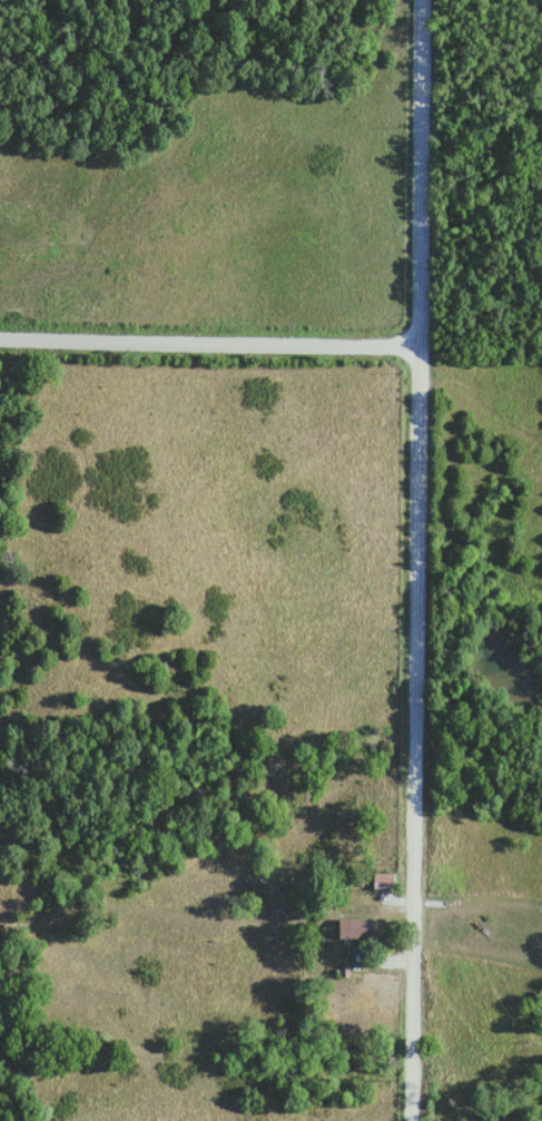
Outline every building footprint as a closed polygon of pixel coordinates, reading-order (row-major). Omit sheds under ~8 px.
[(396,888),(396,871),(375,871),(375,888),(396,888)] [(340,917),(340,938),(376,938),(376,917),(340,917)]
